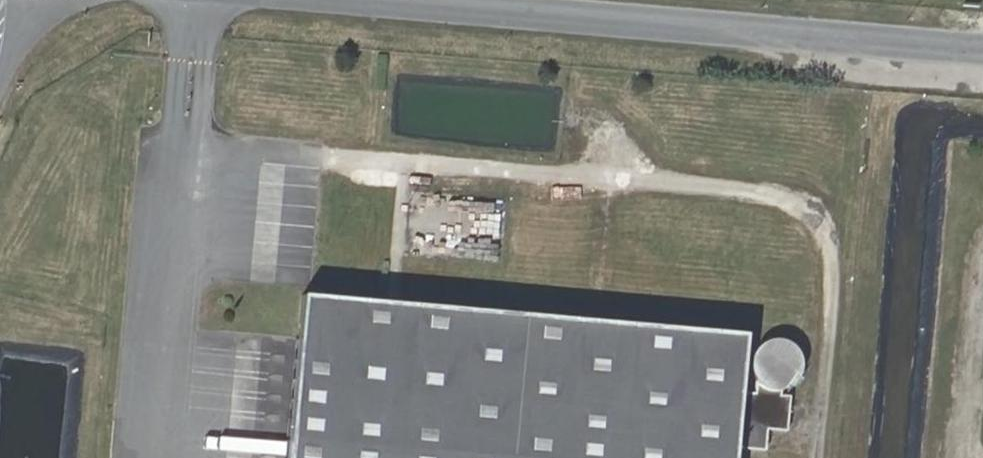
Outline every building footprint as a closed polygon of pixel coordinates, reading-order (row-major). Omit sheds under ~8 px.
[(434,307),(289,294),(289,295),(434,309),(434,307)] [(732,335),(582,322),(434,309),(289,295),(274,457),(721,457),(732,335)] [(582,320),(434,307),(434,309),(582,322),(582,320)] [(732,333),(582,320),(582,322),(732,335),(732,333)]
